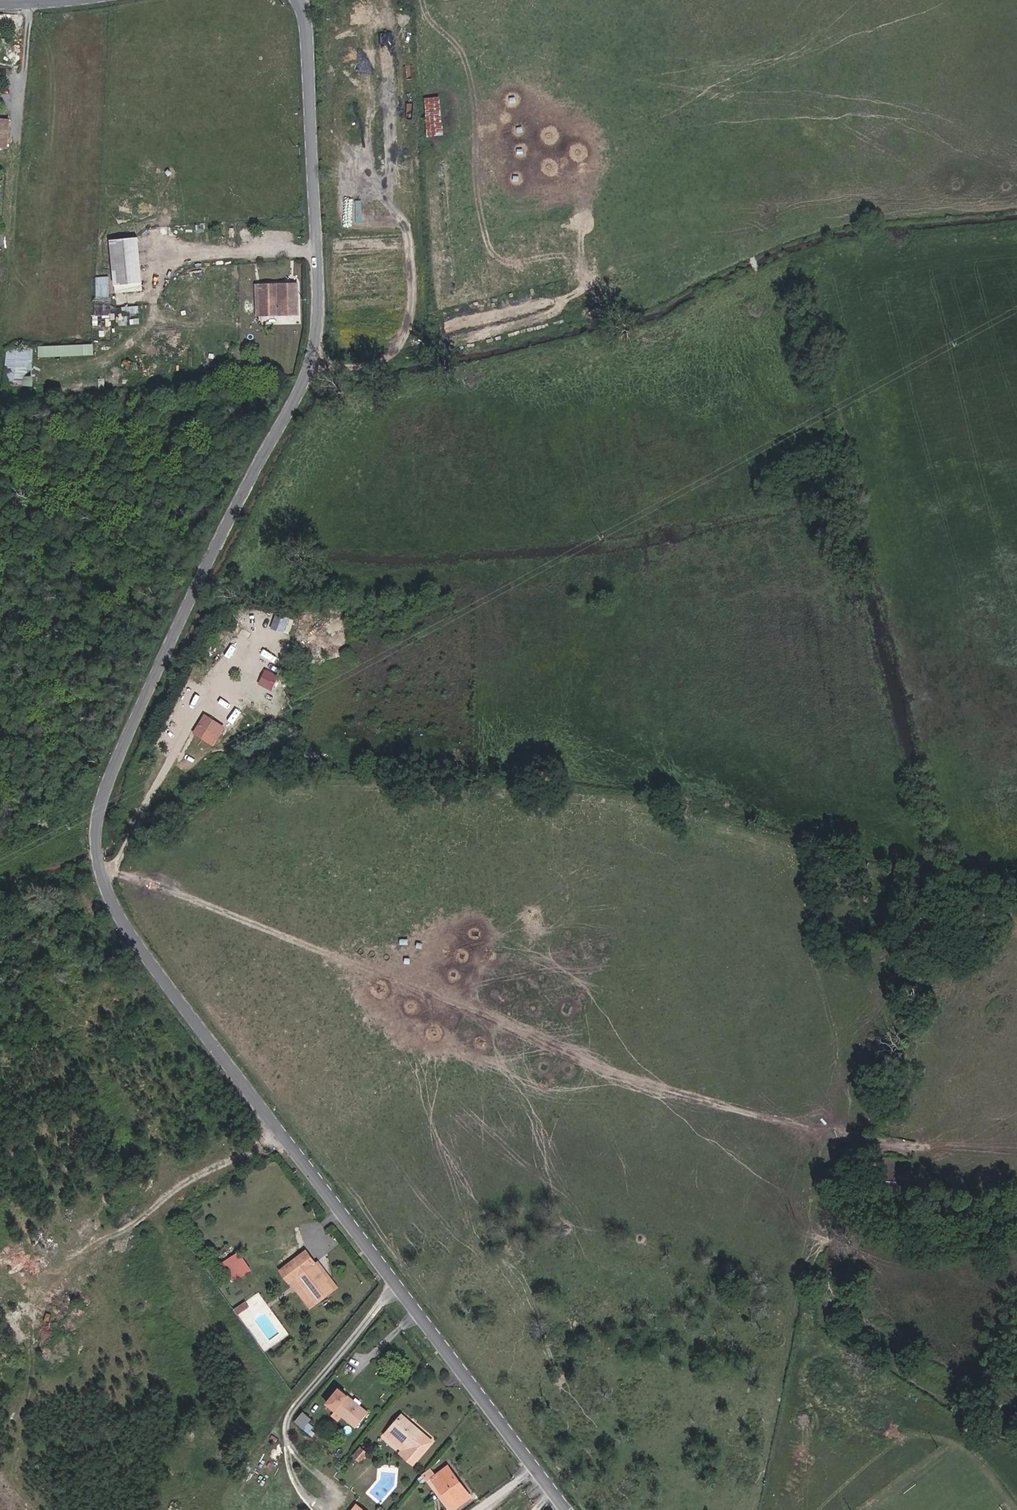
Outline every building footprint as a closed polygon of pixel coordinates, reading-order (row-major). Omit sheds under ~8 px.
[(445,96),(427,96),(428,135),(445,135),(445,96)] [(10,120),(0,119),(0,147),(7,148),(10,120)] [(386,178),(396,177),(396,169),(386,170),(386,178)] [(142,283),(138,237),(111,240),(115,285),(142,283)] [(97,296),(111,297),(111,275),(97,275),(97,296)] [(299,314),(298,284),(256,285),(257,315),(299,314)] [(113,302),(97,302),(97,314),(113,314),(113,302)] [(43,344),(43,355),(85,355),(85,344),(43,344)] [(5,384),(35,387),(38,349),(7,347),(5,384)] [(287,619),(275,615),(270,628),(283,633),(287,619)] [(278,675),(265,669),(258,684),(271,690),(278,675)] [(218,714),(232,722),(239,709),(226,701),(218,714)] [(225,727),(204,715),(192,733),(213,746),(225,727)] [(243,1249),(224,1261),(236,1280),(255,1268),(243,1249)] [(321,1293),(314,1285),(301,1268),(304,1265),(295,1254),(270,1275),(300,1311),(321,1293)] [(301,1268),(314,1285),(318,1281),(304,1265),(301,1268)] [(242,1308),(234,1313),(238,1318),(246,1312),(242,1308)] [(234,1313),(229,1317),(233,1323),(238,1318),(234,1313)] [(361,1413),(339,1396),(328,1410),(350,1427),(361,1413)] [(305,1419),(297,1414),(290,1423),(298,1429),(305,1419)] [(410,1462),(427,1439),(396,1414),(379,1435),(402,1452),(400,1455),(410,1462)] [(436,1482),(447,1474),(442,1468),(432,1475),(427,1478),(428,1481),(432,1485),(436,1482)] [(436,1482),(456,1509),(462,1509),(475,1501),(452,1471),(447,1474),(436,1482)] [(413,1488),(427,1478),(423,1473),(409,1482),(413,1488)] [(436,1482),(432,1485),(450,1509),(456,1509),(436,1482)]
